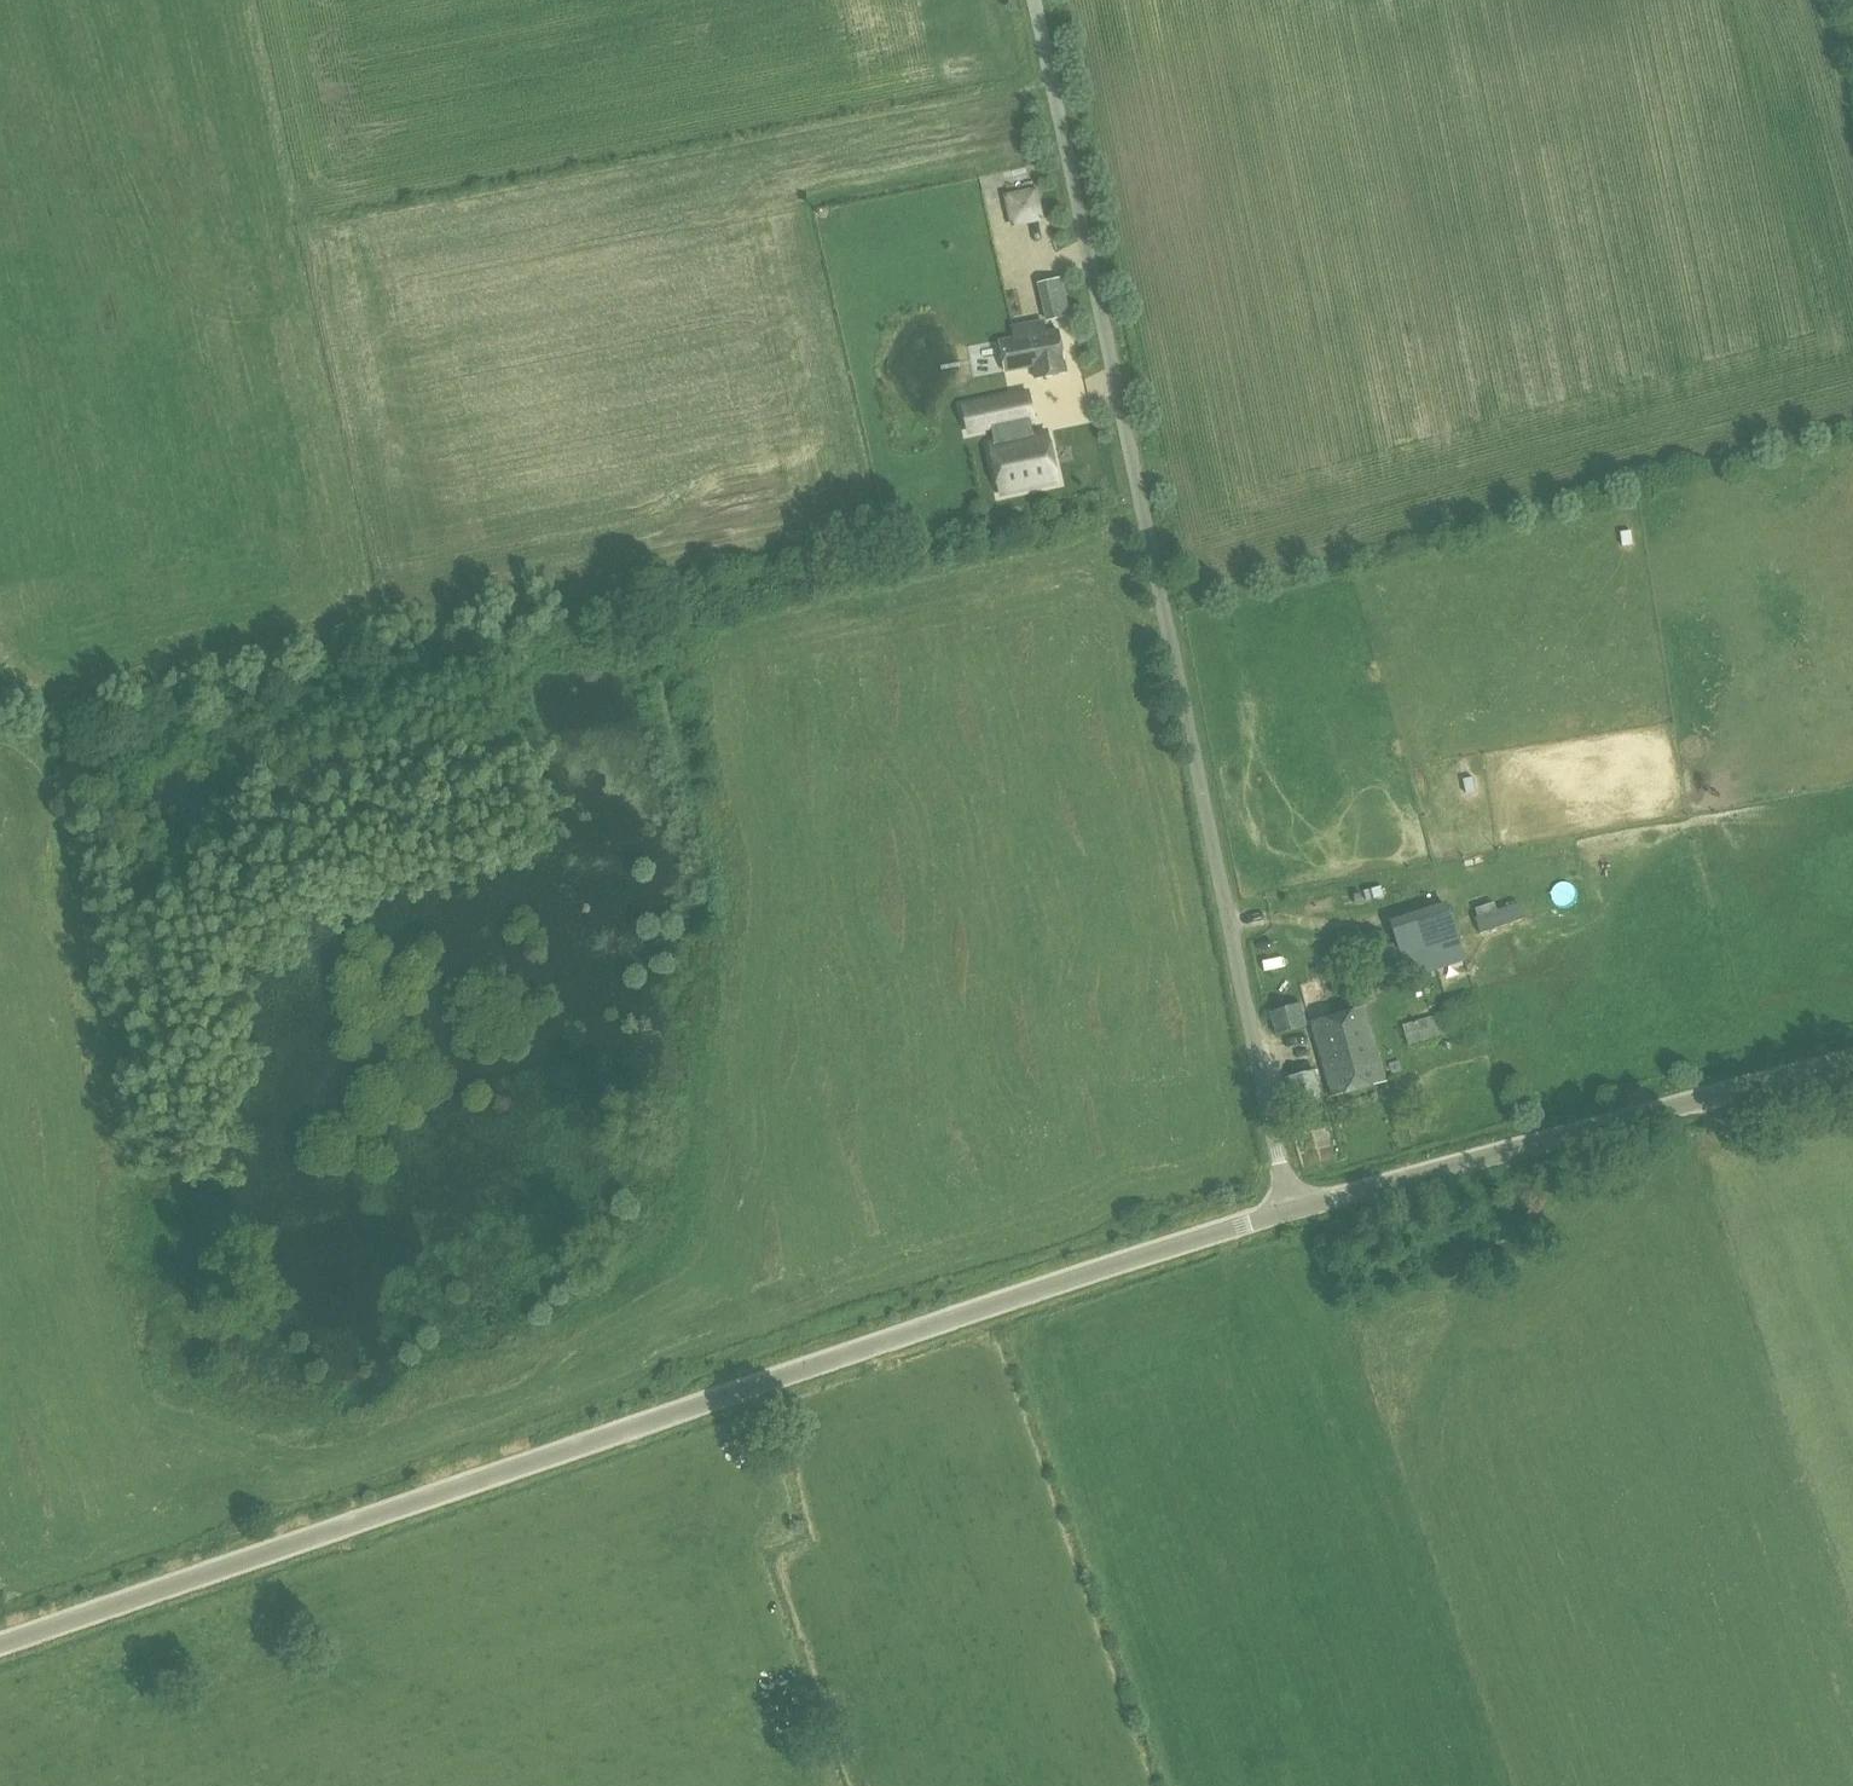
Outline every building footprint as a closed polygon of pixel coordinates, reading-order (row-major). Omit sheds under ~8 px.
[(1001,195),(1011,229),(1052,217),(1042,183),(1001,195)] [(1070,313),(1062,276),(1043,280),(1051,318),(1070,313)] [(1032,319),(1046,317),(1042,285),(1029,287),(1032,319)] [(1033,364),(1035,376),(1066,371),(1060,329),(1000,338),(1004,368),(1033,364)] [(985,427),(1000,494),(1059,481),(1047,432),(1018,439),(1013,421),(985,427)] [(1382,895),(1380,886),(1364,891),(1367,900),(1382,895)] [(1446,902),(1389,921),(1411,980),(1467,958),(1446,902)] [(1530,903),(1485,913),(1490,939),(1535,929),(1530,903)] [(1276,1011),(1283,1034),(1308,1024),(1301,1001),(1276,1011)] [(1403,1024),(1408,1044),(1479,1024),(1472,1004),(1403,1024)] [(1365,1007),(1312,1021),(1324,1066),(1328,1079),(1332,1095),(1385,1080),(1365,1007)] [(1297,1105),(1323,1098),(1319,1082),(1315,1069),(1289,1076),(1294,1092),(1297,1105)]
